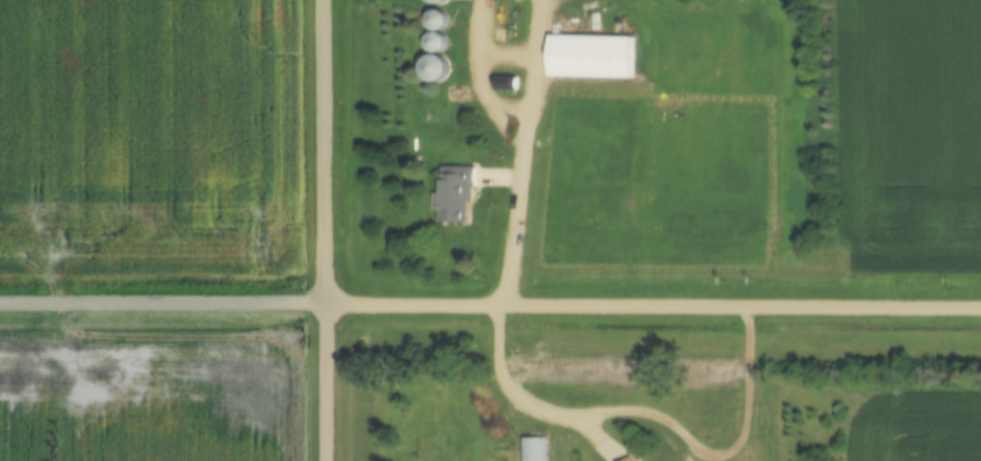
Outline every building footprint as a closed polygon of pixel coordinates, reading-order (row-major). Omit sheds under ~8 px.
[(431,31),(446,31),(447,14),(432,13),(431,31)] [(635,37),(550,36),(550,78),(634,79),(635,37)] [(435,78),(445,63),(438,59),(428,73),(435,78)] [(496,90),(519,90),(519,77),(496,77),(496,90)] [(476,168),(439,167),(437,224),(473,225),(476,168)] [(520,438),(520,460),(545,460),(545,438),(520,438)]
